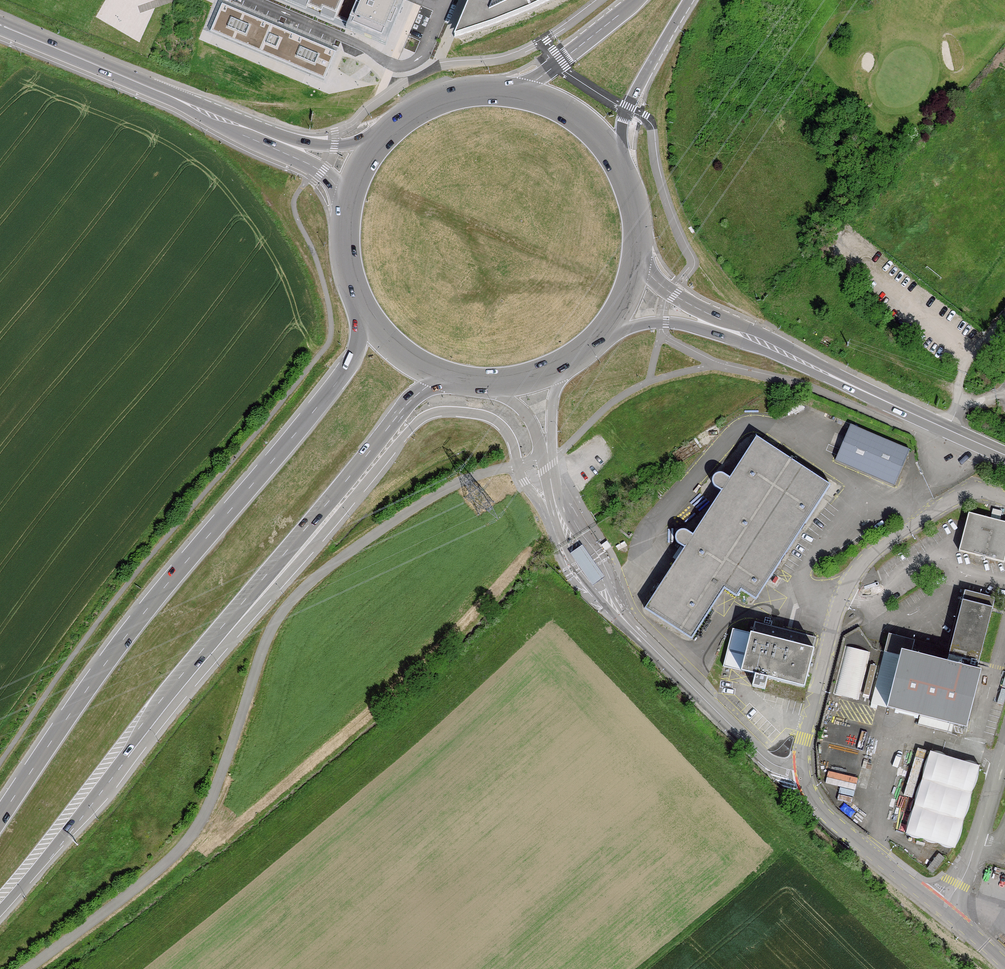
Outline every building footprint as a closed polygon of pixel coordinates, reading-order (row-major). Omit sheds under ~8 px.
[(294,3),(345,24),(354,0),(295,0),(294,3)] [(409,0),(365,0),(353,27),(391,43),(409,0)] [(455,37),(496,23),(515,16),(543,3),(550,0),(470,0),(455,37)] [(336,50),(222,2),(210,31),(324,79),(336,50)] [(804,409),(801,403),(791,408),(795,415),(804,409)] [(894,486),(910,449),(849,423),(845,433),(834,459),(894,486)] [(778,449),(758,436),(731,477),(726,473),(723,472),(720,472),(718,473),(715,476),(714,478),(714,481),(715,485),(717,486),(723,490),(695,534),(688,530),(683,529),(680,530),(677,533),(677,537),(677,541),(680,544),(686,548),(678,559),(725,589),(738,596),(743,588),(759,599),(767,585),(833,484),(778,449)] [(971,513),(961,552),(1004,563),(1004,522),(971,513)] [(604,542),(601,544),(603,547),(606,550),(609,547),(612,545),(609,542),(607,539),(604,542)] [(725,589),(678,559),(661,585),(646,609),(693,639),(725,589)] [(864,586),(865,590),(879,585),(878,583),(878,582),(875,583),(864,586)] [(950,664),(978,672),(980,663),(993,610),(996,598),(967,591),(953,650),(950,664)] [(807,690),(817,650),(813,649),(816,637),(787,630),(757,623),(754,634),(735,629),(726,668),(756,676),(755,681),(753,686),(767,691),(770,680),(807,690)] [(950,664),(953,650),(889,634),(885,652),(903,656),(904,653),(950,664)] [(857,700),(869,652),(846,647),(834,694),(857,700)] [(890,708),(903,656),(885,652),(883,651),(870,703),(890,708)] [(983,673),(978,672),(950,664),(904,653),(903,656),(890,708),(922,716),(920,725),(947,732),(949,723),(953,724),(951,733),(954,734),(956,725),(969,728),(983,673)] [(874,729),(828,717),(822,741),(868,753),(874,729)] [(867,754),(831,745),(825,770),(861,779),(867,754)] [(955,847),(980,765),(933,752),(906,832),(949,845),(955,847)] [(941,853),(929,869),(935,874),(948,859),(945,856),(941,853)]
